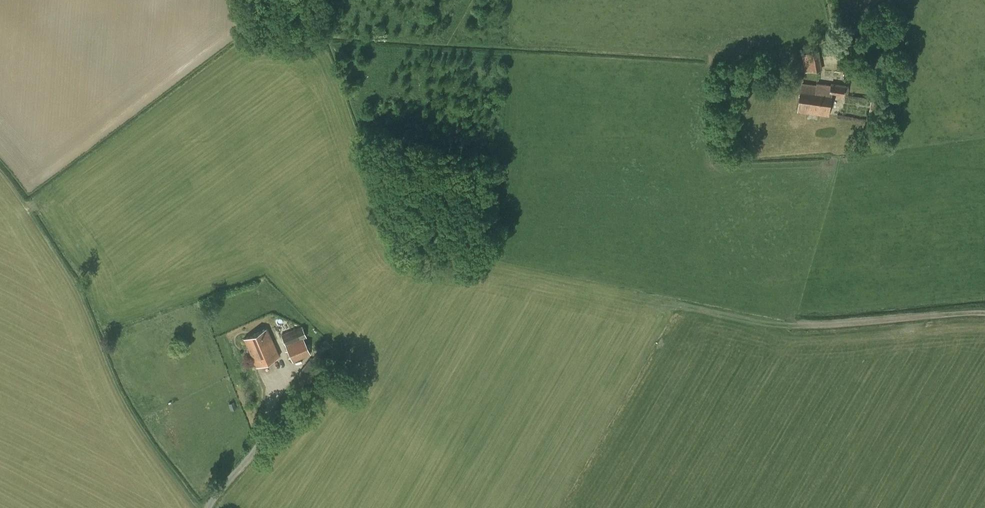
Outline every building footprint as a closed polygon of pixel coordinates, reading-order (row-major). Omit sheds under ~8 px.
[(842,38),(843,47),(854,45),(853,36),(842,38)] [(802,54),(805,72),(823,69),(819,51),(802,54)] [(817,85),(803,83),(799,111),(828,115),(831,94),(843,96),(845,86),(832,84),(832,87),(818,84),(817,85)] [(882,102),(871,101),(869,115),(880,116),(882,102)] [(306,337),(302,327),(281,335),(292,361),(310,354),(303,338),(306,337)] [(244,338),(256,366),(279,356),(267,328),(244,338)] [(320,368),(308,359),(297,374),(309,383),(320,368)]
